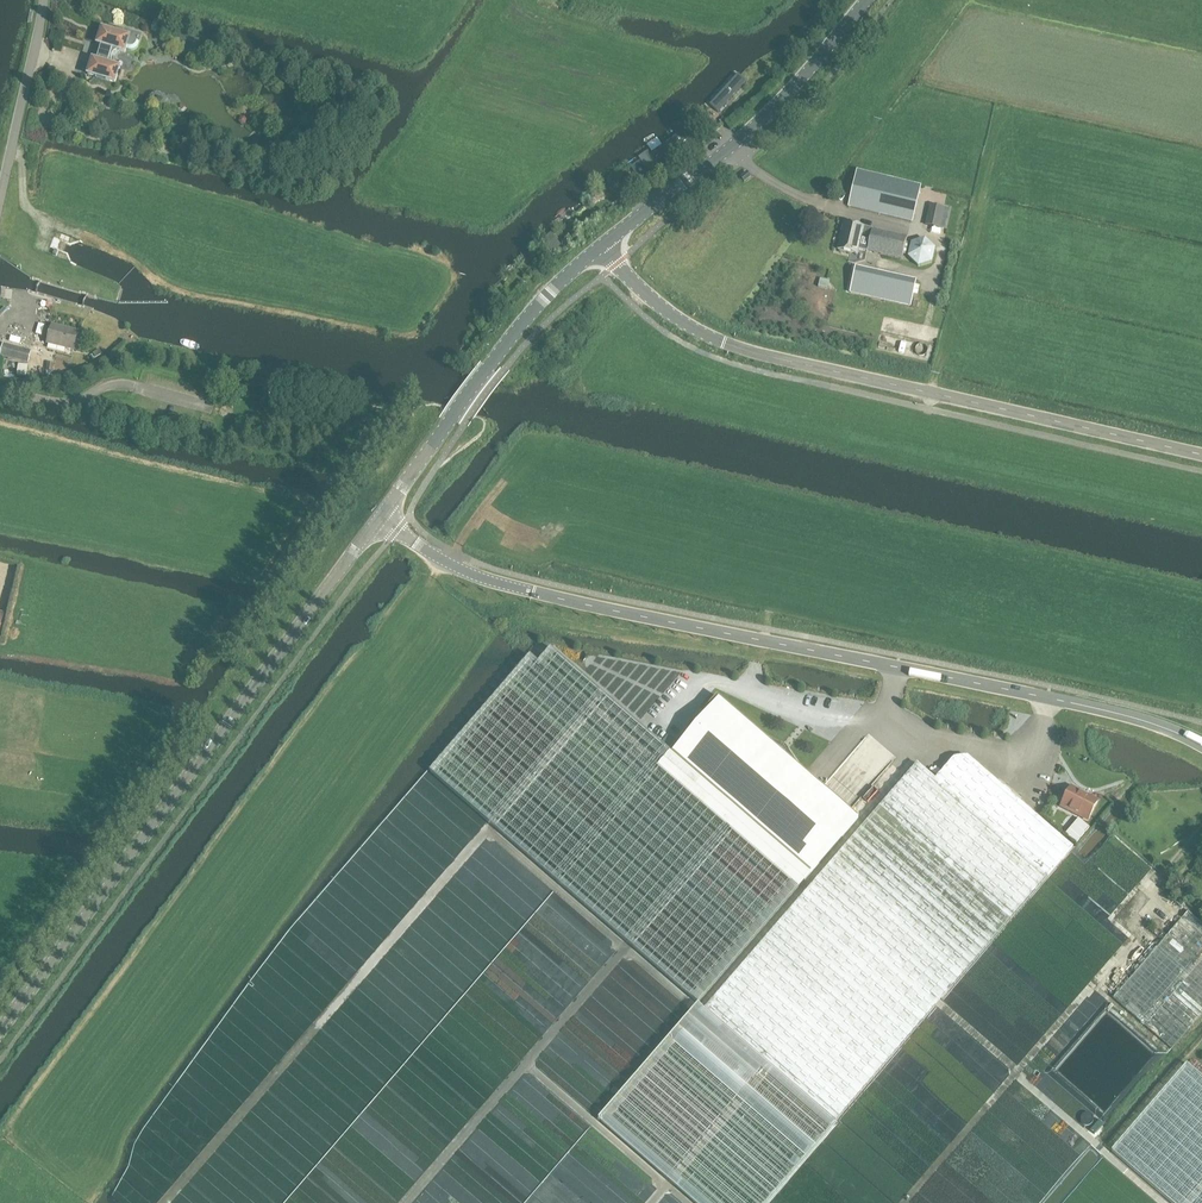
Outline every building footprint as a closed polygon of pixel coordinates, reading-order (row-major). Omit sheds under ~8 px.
[(102,29),(97,44),(102,46),(97,60),(93,59),(88,75),(114,83),(119,66),(118,65),(117,65),(117,64),(116,63),(115,62),(115,61),(115,60),(115,59),(115,58),(116,56),(116,55),(117,55),(118,54),(119,53),(120,53),(121,53),(122,53),(123,53),(123,52),(128,53),(130,48),(131,49),(132,50),(133,50),(134,50),(135,50),(137,49),(138,49),(139,48),(140,47),(140,46),(140,45),(141,45),(141,44),(141,43),(142,43),(144,36),(117,28),(115,33),(102,29)] [(187,47),(185,52),(195,55),(200,40),(179,33),(176,43),(187,47)] [(200,47),(218,53),(219,47),(202,41),(200,47)] [(745,93),(740,85),(714,106),(719,114),(745,93)] [(700,123),(710,133),(716,128),(706,117),(700,123)] [(690,140),(683,130),(652,154),(660,164),(690,140)] [(632,167),(641,182),(650,176),(641,161),(632,167)] [(912,221),(920,185),(857,171),(848,207),(912,221)] [(939,227),(943,208),(930,205),(926,224),(939,227)] [(844,223),(838,250),(857,254),(857,249),(867,251),(874,253),(902,259),(907,238),(872,230),(862,228),(844,223)] [(925,239),(911,243),(908,257),(918,267),(932,263),(935,249),(925,239)] [(910,306),(915,281),(856,268),(851,293),(910,306)] [(830,281),(820,279),(818,287),(828,289),(830,281)] [(74,350),(78,332),(53,325),(48,344),(74,350)] [(28,363),(32,351),(5,344),(1,356),(28,363)] [(19,363),(18,375),(28,376),(29,363),(19,363)] [(54,363),(47,363),(46,371),(53,372),(54,363)] [(530,656),(430,772),(629,944),(698,1004),(858,819),(849,811),(822,787),(821,787),(815,781),(804,772),(799,768),(785,746),(762,736),(717,697),(704,712),(706,714),(672,753),(551,649),(538,663),(530,656)] [(917,764),(705,1009),(771,1066),(836,1122),(963,974),(1072,848),(1012,794),(967,757),(954,758),(935,780),(917,764)] [(1087,820),(1097,802),(1070,788),(1060,807),(1087,820)] [(1064,835),(1075,845),(1090,828),(1079,819),(1064,835)] [(589,986),(612,949),(609,943),(599,943),(590,937),(593,932),(584,932),(585,926),(578,925),(579,918),(574,915),(568,906),(568,905),(561,892),(534,875),(529,878),(524,869),(502,855),(500,965),(506,962),(547,962),(553,971),(550,976),(558,976),(567,981),(567,988),(563,990),(574,997),(569,988),(569,986),(575,990),(574,995),(589,986)] [(1186,887),(1186,896),(1194,897),(1194,887),(1186,887)] [(1178,899),(1175,903),(1181,907),(1184,904),(1178,899)] [(1201,1014),(1201,922),(1188,910),(1113,997),(1171,1049),(1201,1014)] [(698,1004),(599,1116),(701,1202),(767,1202),(836,1122),(698,1004)] [(1186,1063),(1111,1150),(1171,1202),(1201,1202),(1201,1077),(1186,1063)] [(523,1181),(512,1193),(522,1202),(533,1191),(523,1181)]
